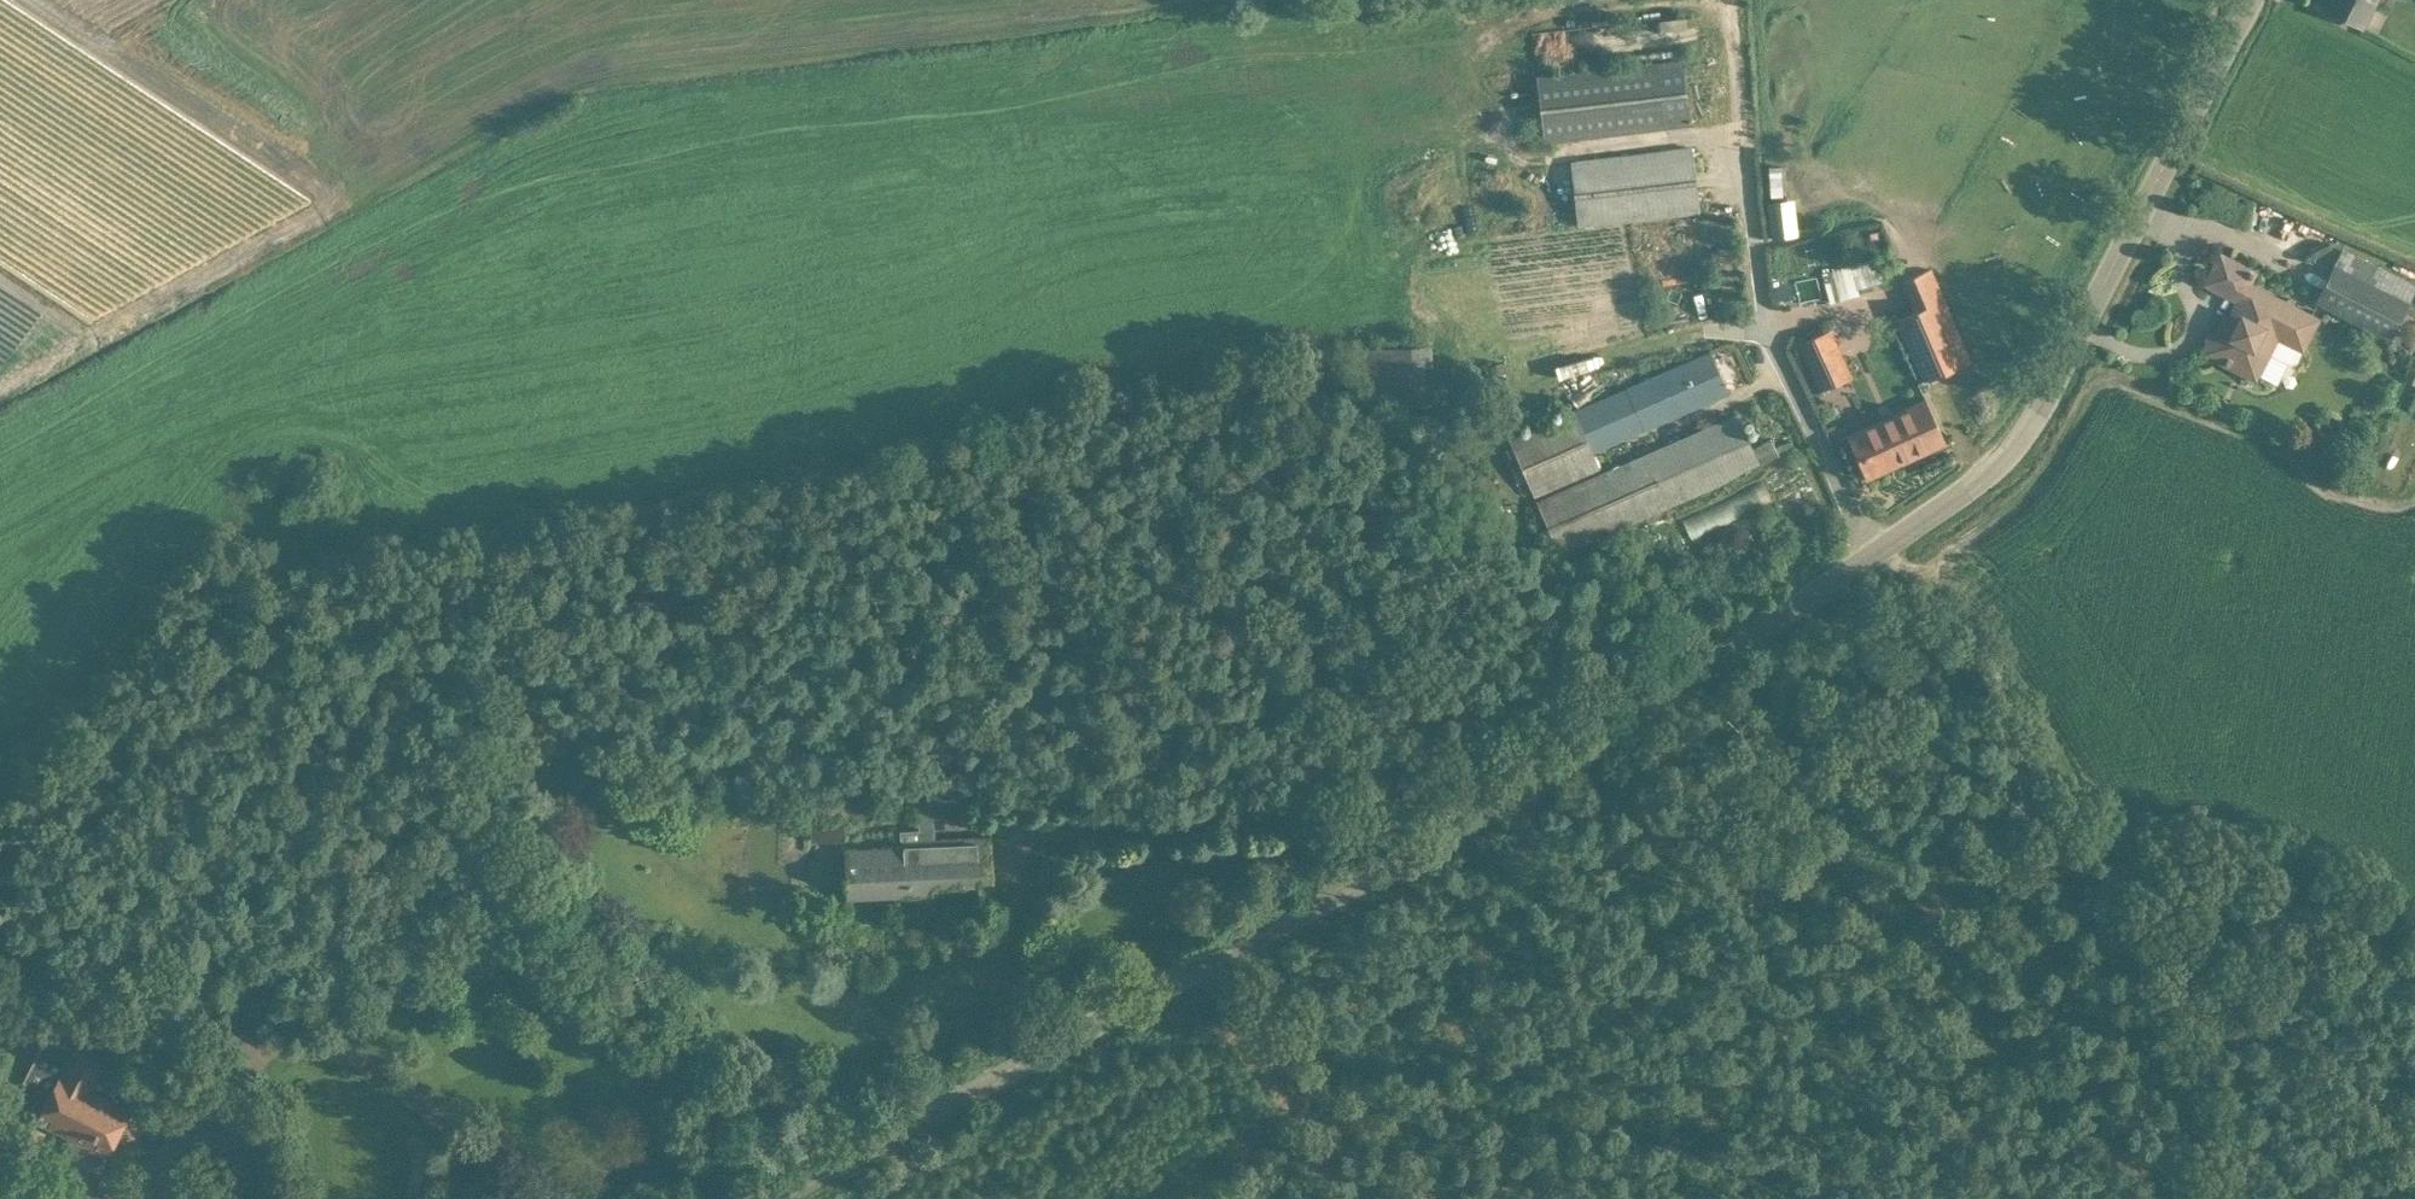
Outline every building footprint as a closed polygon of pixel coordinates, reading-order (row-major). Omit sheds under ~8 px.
[(2371,27),(2385,0),(2335,0),(2331,7),(2371,27)] [(1555,6),(1526,10),(1530,47),(1559,44),(1555,6)] [(1650,49),(1648,28),(1616,31),(1618,52),(1650,49)] [(1543,74),(1548,127),(1689,113),(1683,59),(1543,74)] [(1570,162),(1577,218),(1708,200),(1701,145),(1570,162)] [(2409,284),(2334,247),(2309,299),(2383,336),(2409,284)] [(2260,268),(2225,250),(2207,284),(2231,296),(2203,351),(2259,380),(2282,336),(2304,348),(2322,313),(2254,278),(2260,268)] [(1864,255),(1817,262),(1823,308),(1870,302),(1864,255)] [(1883,310),(1904,376),(1951,361),(1920,262),(1887,272),(1898,305),(1883,310)] [(1831,328),(1798,344),(1820,390),(1854,373),(1831,328)] [(1372,408),(1450,389),(1437,331),(1358,349),(1372,408)] [(2391,371),(2407,379),(2414,362),(2414,357),(2401,350),(2391,371)] [(1737,390),(1721,352),(1521,431),(1569,550),(1789,462),(1779,437),(1755,447),(1742,415),(1605,469),(1596,446),(1737,390)] [(2389,399),(2400,378),(2388,372),(2377,393),(2389,399)] [(2398,405),(2414,414),(2414,389),(2409,386),(2398,405)] [(1872,474),(1954,440),(1935,395),(1853,429),(1872,474)] [(1745,487),(1703,501),(1709,516),(1750,502),(1745,487)] [(792,818),(793,839),(826,838),(825,817),(792,818)] [(847,896),(1002,891),(1000,837),(845,842),(847,896)] [(102,1158),(142,1080),(47,1032),(24,1076),(50,1090),(37,1116),(71,1133),(66,1142),(84,1198),(117,1198),(102,1158)]
